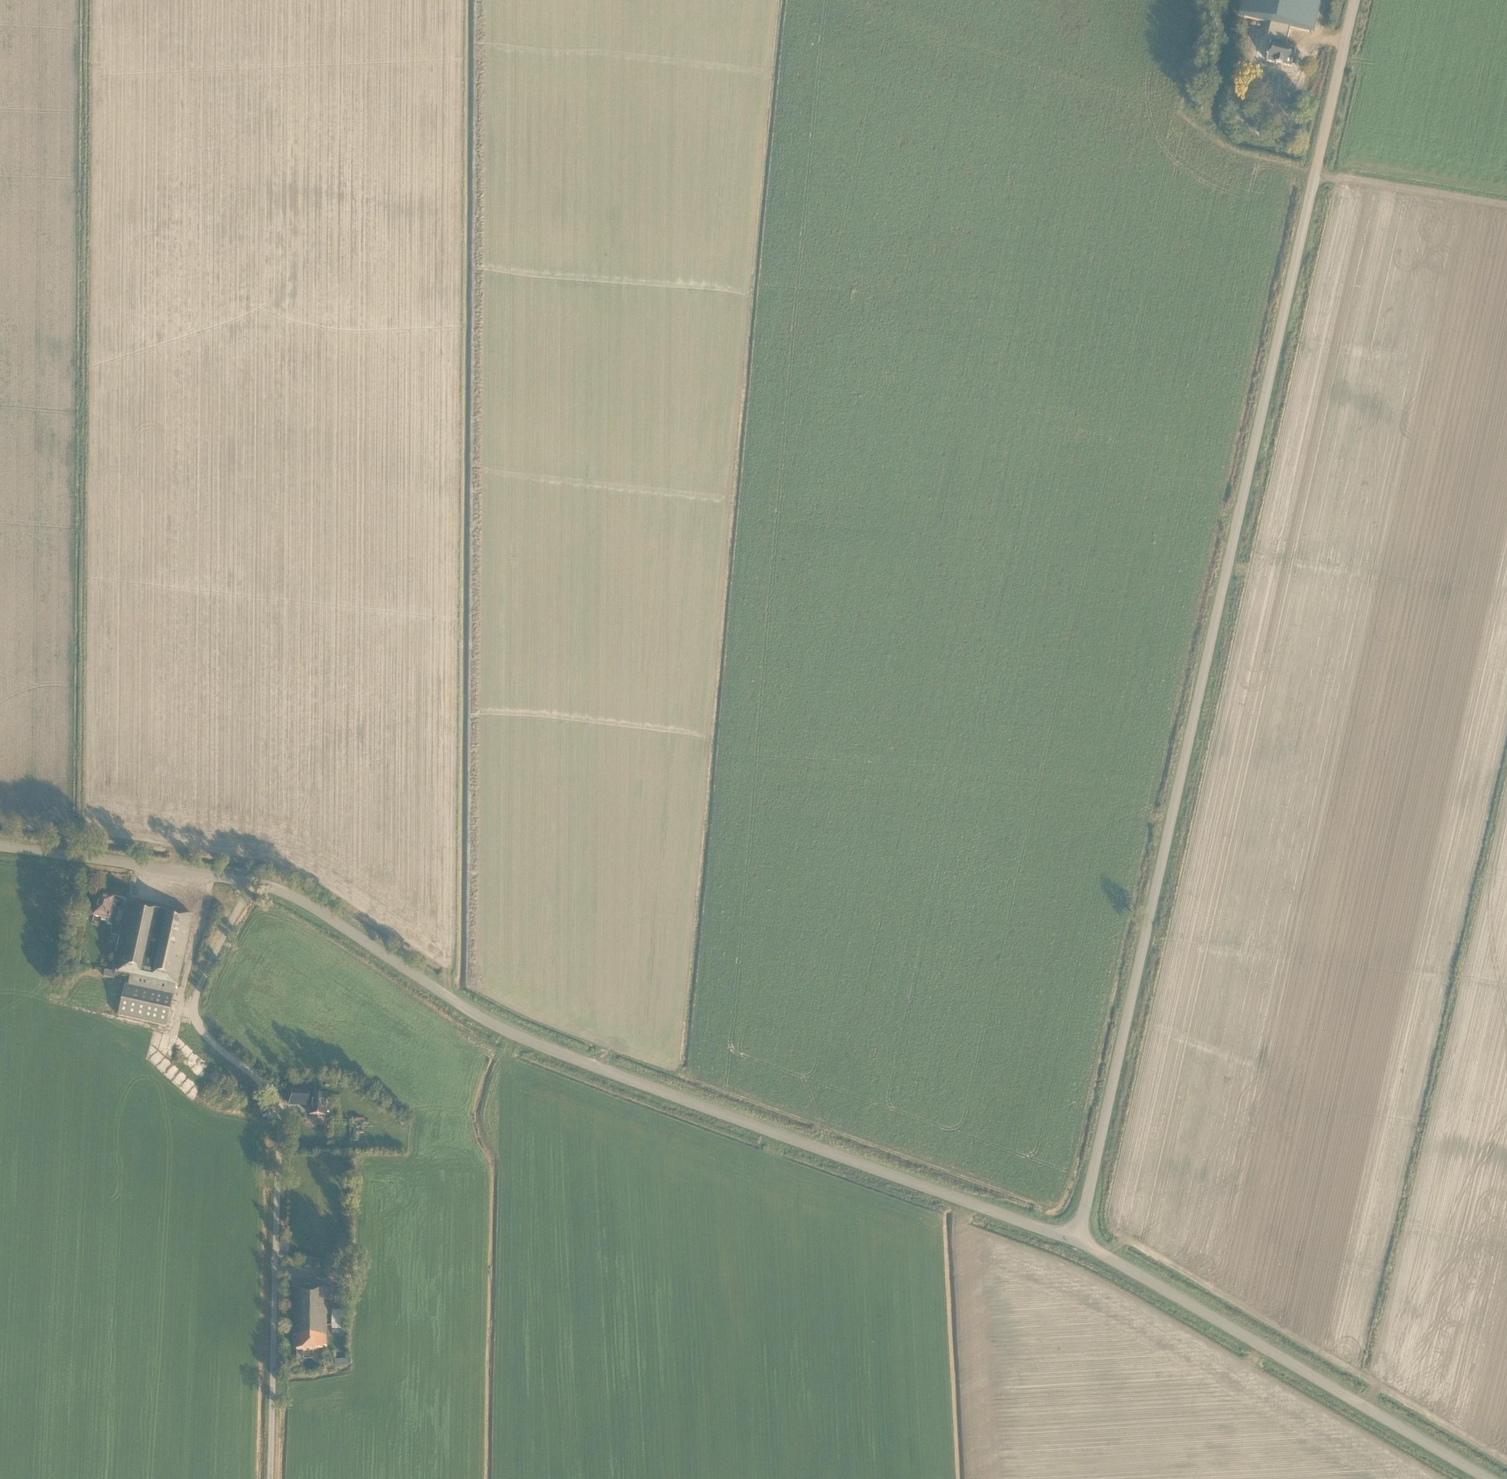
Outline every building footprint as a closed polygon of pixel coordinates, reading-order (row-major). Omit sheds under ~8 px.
[(1320,0),(1245,0),(1242,17),(1271,23),(1267,41),(1271,42),(1267,61),(1267,62),(1268,61),(1276,63),(1276,64),(1282,66),(1283,66),(1283,65),(1291,67),(1292,67),(1293,65),(1294,65),(1295,59),(1294,58),(1296,48),(1296,47),(1296,48),(1287,46),(1289,36),(1288,36),(1290,28),(1291,28),(1313,32),(1320,0)] [(115,906),(112,905),(113,899),(105,898),(105,896),(100,895),(99,896),(98,896),(95,908),(93,909),(92,913),(94,915),(93,916),(101,918),(101,920),(107,922),(107,924),(112,925),(110,935),(119,937),(111,971),(104,970),(103,977),(114,979),(115,972),(130,976),(128,987),(124,986),(117,1016),(166,1026),(175,986),(177,986),(193,916),(126,901),(121,927),(116,926),(119,909),(115,908),(115,906)] [(289,1090),(288,1103),(290,1103),(290,1102),(295,1103),(296,1103),(301,1103),(300,1104),(310,1104),(310,1107),(310,1115),(325,1116),(326,1096),(312,1095),(312,1088),(302,1088),(302,1090),(302,1091),(289,1090)] [(337,1319),(331,1319),(331,1329),(347,1329),(347,1323),(337,1324),(337,1319)]
